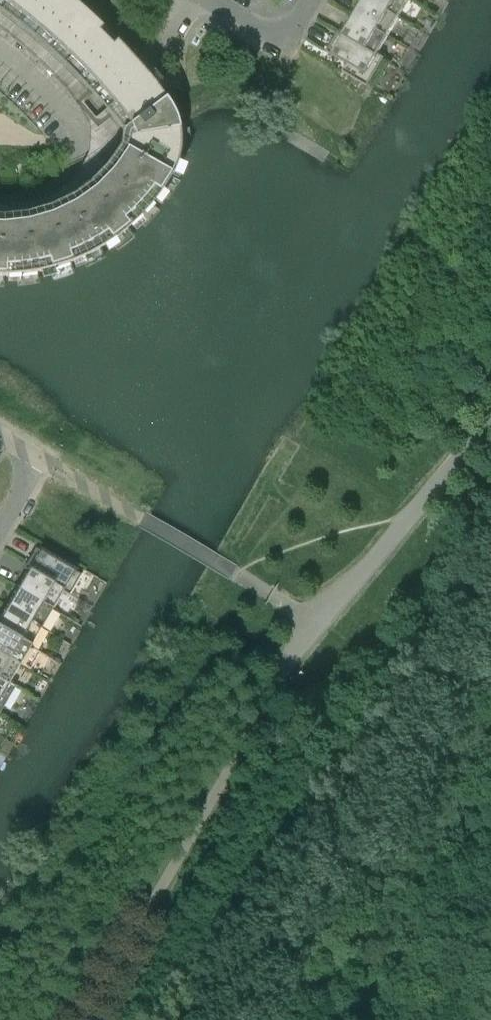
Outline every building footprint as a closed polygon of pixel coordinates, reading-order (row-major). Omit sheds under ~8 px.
[(4,276),(21,274),(38,272),(49,270),(59,267),(69,263),(79,259),(87,255),(95,251),(110,242),(123,231),(136,220),(145,212),(153,203),(159,193),(166,183),(171,172),(175,161),(179,149),(179,144),(179,139),(179,134),(178,128),(176,121),(172,113),(167,103),(164,98),(161,93),(146,75),(132,59),(117,44),(92,19),(71,0),(0,0),(0,2),(5,5),(22,18),(38,31),(54,45),(70,60),(84,74),(99,90),(111,104),(128,127),(132,136),(128,137),(125,151),(111,171),(93,189),(73,204),(50,215),(26,222),(2,224),(0,224),(0,276),(4,276)] [(399,18),(369,0),(363,0),(354,16),(388,36),(399,18)] [(399,18),(409,0),(369,0),(399,18)] [(378,54),(388,36),(354,16),(343,34),(378,54)] [(384,57),(378,54),(343,34),(339,31),(327,51),(347,63),(342,72),(367,86),(384,57)] [(24,568),(28,571),(29,570),(63,591),(63,592),(69,596),(81,575),(36,548),(24,568)] [(52,609),(63,592),(63,591),(29,570),(28,571),(18,589),(52,609)] [(52,609),(18,589),(7,607),(42,628),(52,609)] [(42,628),(7,607),(0,619),(0,628),(31,646),(42,628)] [(31,646),(0,628),(0,653),(20,665),(31,646)] [(9,682),(20,665),(0,653),(0,678),(9,683),(9,682)] [(9,682),(9,683),(0,678),(0,713),(16,686),(9,682)]
